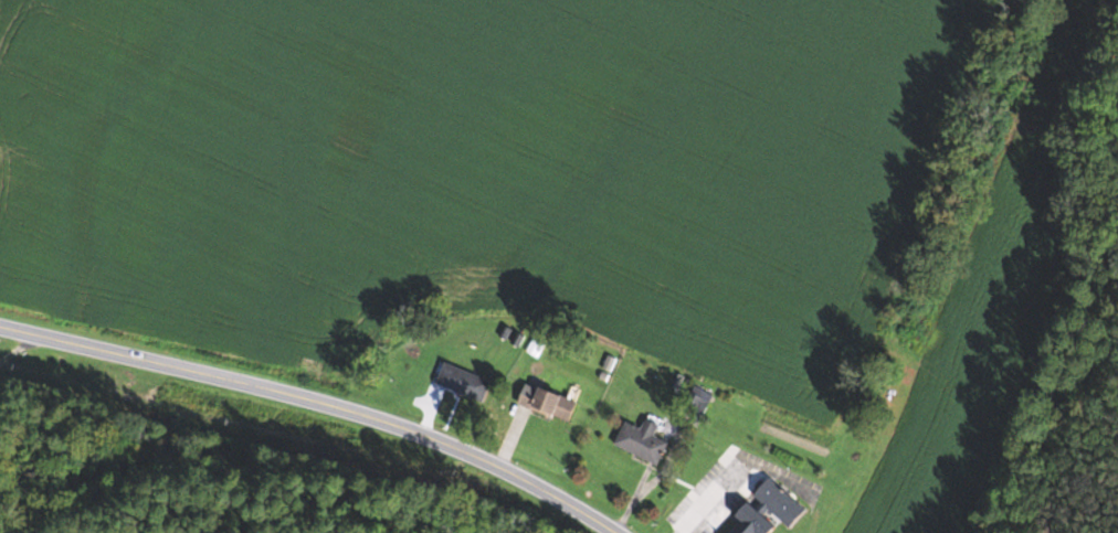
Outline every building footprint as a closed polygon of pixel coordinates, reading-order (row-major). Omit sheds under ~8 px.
[(492,381),(446,362),(437,383),(483,402),(492,381)] [(578,402),(527,381),(519,402),(569,423),(578,402)] [(684,404),(702,414),(713,396),(695,386),(684,404)] [(642,428),(625,421),(615,445),(660,464),(669,442),(654,436),(659,423),(646,418),(642,428)] [(807,508),(770,478),(754,497),(792,527),(807,508)] [(777,526),(750,502),(738,516),(744,521),(733,532),(771,532),(777,526)]
